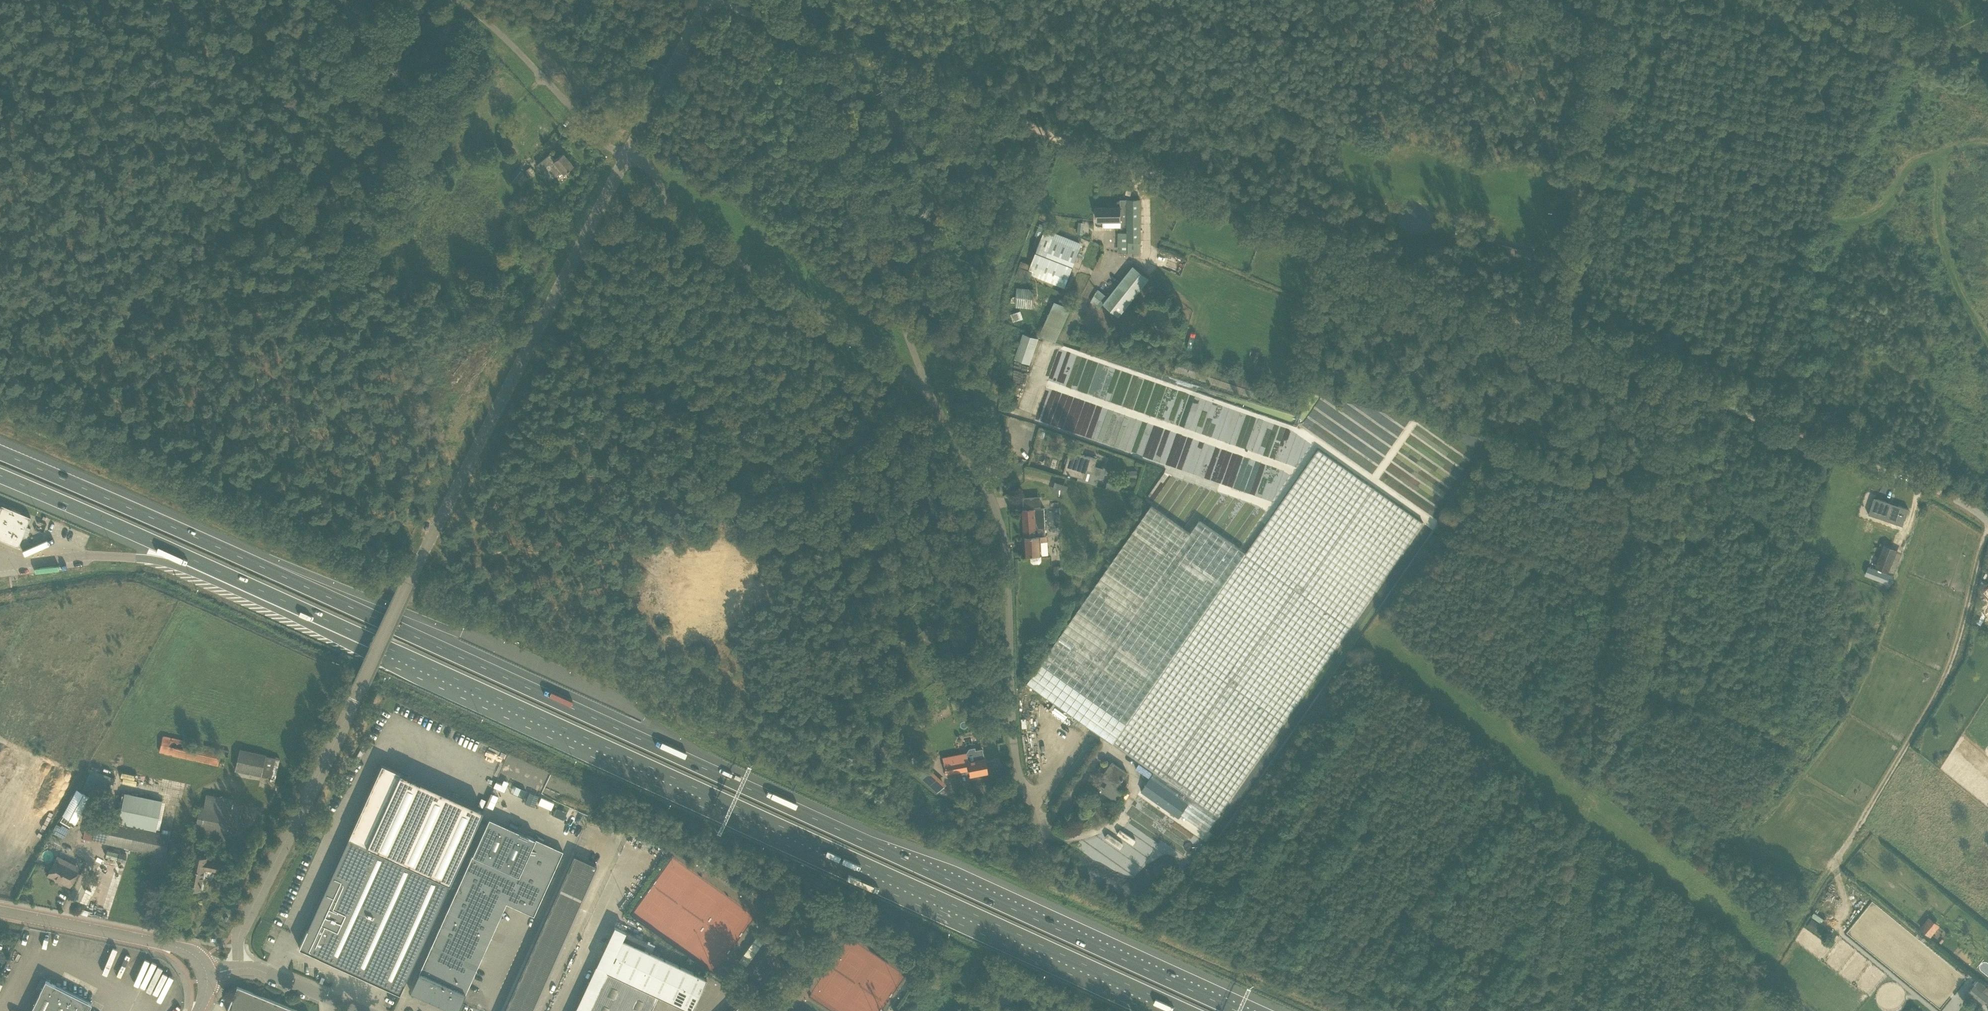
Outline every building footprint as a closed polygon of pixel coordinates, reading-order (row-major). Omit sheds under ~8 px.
[(573,165),(563,153),(555,159),(550,153),(537,164),(550,180),(561,171),(564,173),(573,165)] [(518,167),(509,179),(515,184),(524,172),(523,171),(519,168),(518,167)] [(1103,225),(1121,226),(1128,226),(1128,232),(1121,232),(1121,252),(1141,252),(1140,199),(1120,199),(1121,206),(1097,207),(1097,220),(1103,220),(1103,225)] [(1032,247),(1037,249),(1031,264),(1024,261),(1018,276),(1029,280),(1032,273),(1066,286),(1081,245),(1044,231),(1046,225),(1040,223),(1035,233),(1037,234),(1032,247)] [(1535,251),(1517,247),(1517,248),(1515,256),(1514,260),(1532,263),(1535,251)] [(1108,297),(1103,303),(1119,315),(1149,277),(1133,265),(1108,297)] [(1017,287),(1016,307),(1033,308),(1035,288),(1017,287)] [(1103,303),(1108,297),(1098,288),(1091,301),(1099,307),(1103,303)] [(1056,341),(1070,306),(1053,300),(1040,335),(1056,341)] [(1021,310),(1011,313),(1014,321),(1023,318),(1021,310)] [(1077,329),(1073,338),(1084,343),(1082,349),(1092,353),(1099,336),(1088,331),(1087,333),(1077,329)] [(1024,333),(1015,358),(1030,363),(1038,338),(1024,333)] [(1260,364),(1264,354),(1258,352),(1255,362),(1260,364)] [(1179,357),(1175,370),(1269,402),(1273,389),(1179,357)] [(1155,772),(1151,777),(1190,804),(1182,814),(1208,832),(1424,523),(1318,449),(1246,552),(1200,520),(1190,533),(1151,506),(1027,683),(1155,772)] [(1064,472),(1068,474),(1068,475),(1071,476),(1071,474),(1084,478),(1083,482),(1090,484),(1097,458),(1070,450),(1064,472)] [(1107,481),(1106,487),(1120,491),(1121,484),(1107,481)] [(1908,508),(1874,497),(1869,514),(1902,525),(1908,508)] [(0,508),(0,539),(18,546),(31,517),(2,504),(0,508)] [(1041,507),(1023,508),(1026,555),(1031,555),(1031,561),(1032,562),(1034,563),(1039,563),(1041,562),(1042,559),(1042,554),(1041,541),(1048,541),(1047,534),(1046,534),(1044,507),(1041,507)] [(1883,544),(1875,567),(1889,572),(1897,549),(1883,544)] [(1868,566),(1865,574),(1889,584),(1893,575),(1868,566)] [(1984,568),(1978,574),(1987,584),(1987,572),(1984,568)] [(229,749),(163,735),(159,752),(218,765),(220,756),(228,757),(229,749)] [(874,743),(868,748),(872,753),(878,749),(874,743)] [(885,743),(880,747),(891,764),(897,760),(885,743)] [(968,760),(944,765),(946,774),(963,771),(969,770),(970,774),(987,771),(984,758),(982,748),(975,749),(975,746),(969,748),(967,752),(968,760)] [(239,749),(235,770),(270,777),(275,757),(266,755),(263,754),(239,749)] [(1112,761),(1103,775),(1106,776),(1110,779),(1108,782),(1105,786),(1113,791),(1110,796),(1117,800),(1123,792),(1117,788),(1128,772),(1112,761)] [(381,764),(349,837),(399,861),(449,884),(483,809),(406,775),(398,771),(381,764)] [(922,765),(915,773),(937,793),(944,785),(922,765)] [(82,786),(105,794),(112,775),(89,767),(82,786)] [(127,770),(123,779),(136,784),(140,774),(127,770)] [(1151,777),(1141,791),(1173,814),(1171,816),(1177,820),(1179,817),(1179,818),(1182,814),(1190,804),(1151,777)] [(93,839),(165,854),(170,830),(162,828),(162,832),(155,831),(162,800),(125,792),(118,823),(97,819),(93,839)] [(232,799),(206,794),(204,806),(199,805),(194,835),(224,841),(232,799)] [(83,837),(93,839),(97,819),(88,816),(83,837)] [(411,991),(422,996),(428,998),(427,999),(434,1002),(455,1010),(457,1010),(506,903),(534,915),(563,851),(536,838),(512,828),(489,817),(411,991)] [(57,823),(52,831),(64,838),(71,826),(62,821),(60,825),(57,823)] [(349,970),(399,861),(349,837),(299,947),(349,970)] [(119,861),(121,851),(112,849),(109,859),(119,861)] [(220,862),(222,854),(207,851),(206,856),(192,854),(190,863),(190,867),(186,866),(184,875),(188,876),(186,887),(200,890),(204,868),(220,871),(222,862),(220,862)] [(504,1010),(531,1010),(597,864),(574,854),(504,1010)] [(48,875),(70,886),(77,871),(72,869),(75,864),(58,856),(48,875)] [(399,861),(349,970),(400,993),(449,884),(399,861)] [(228,892),(231,887),(226,884),(223,889),(228,892)] [(1929,916),(1919,928),(1931,936),(1940,925),(1929,916)] [(1811,918),(1806,925),(1814,931),(1817,927),(1820,924),(1816,921),(1811,918)] [(622,938),(606,971),(634,983),(658,995),(691,1010),(707,978),(659,956),(660,953),(653,949),(655,944),(625,930),(622,938)] [(634,983),(606,971),(588,1010),(620,1010),(634,983)] [(92,1003),(46,980),(30,1010),(88,1010),(92,1003)] [(1968,993),(1983,1004),(1984,1002),(1987,1005),(1987,988),(1978,980),(1968,993)] [(620,1010),(650,1010),(658,995),(634,983),(620,1010)] [(227,1010),(300,1010),(237,986),(227,1010)] [(732,1010),(759,1010),(745,997),(732,1010)]
